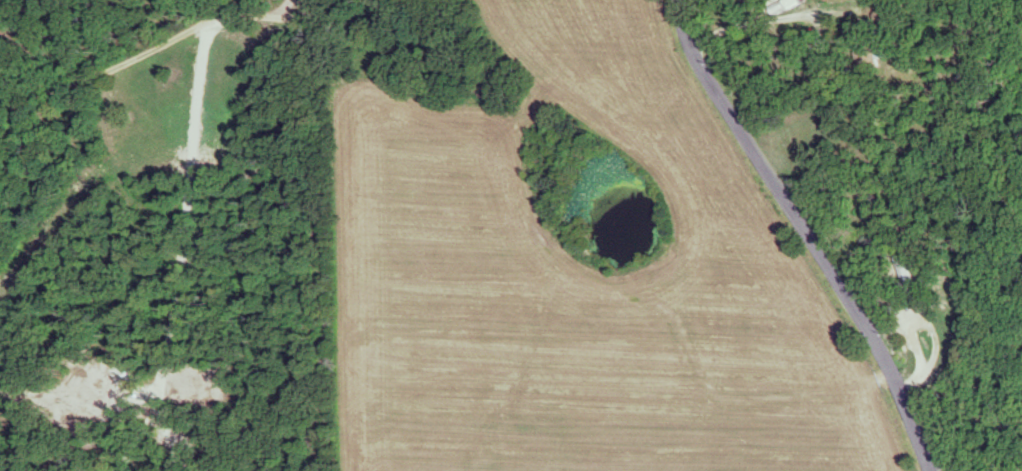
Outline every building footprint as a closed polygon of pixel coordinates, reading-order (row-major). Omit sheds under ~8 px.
[(760,1),(769,18),(802,0),(762,0),(760,1)] [(892,256),(902,296),(911,293),(901,253),(892,256)]
